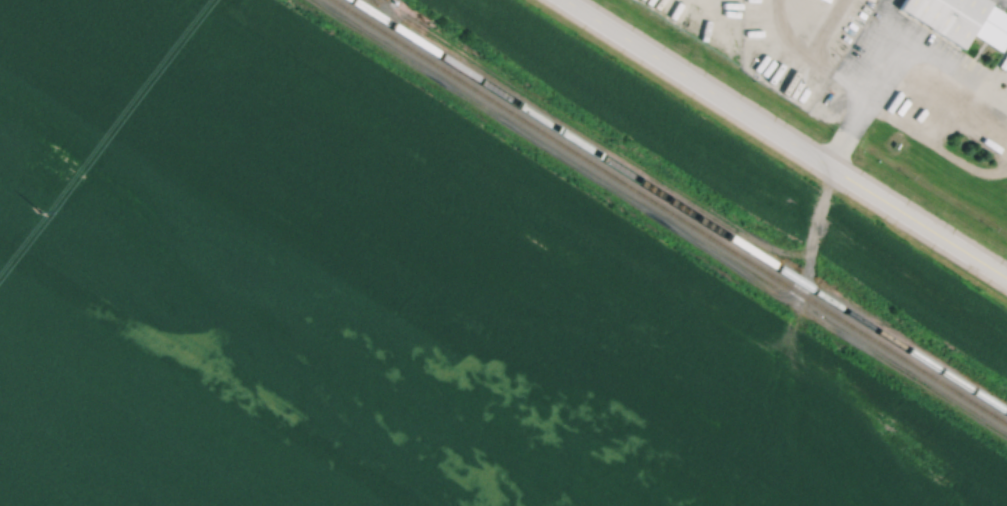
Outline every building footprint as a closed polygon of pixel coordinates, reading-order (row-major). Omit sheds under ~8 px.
[(895,10),(959,50),(970,33),(1001,52),(1006,43),(1006,12),(987,0),(901,0),(895,10)]
